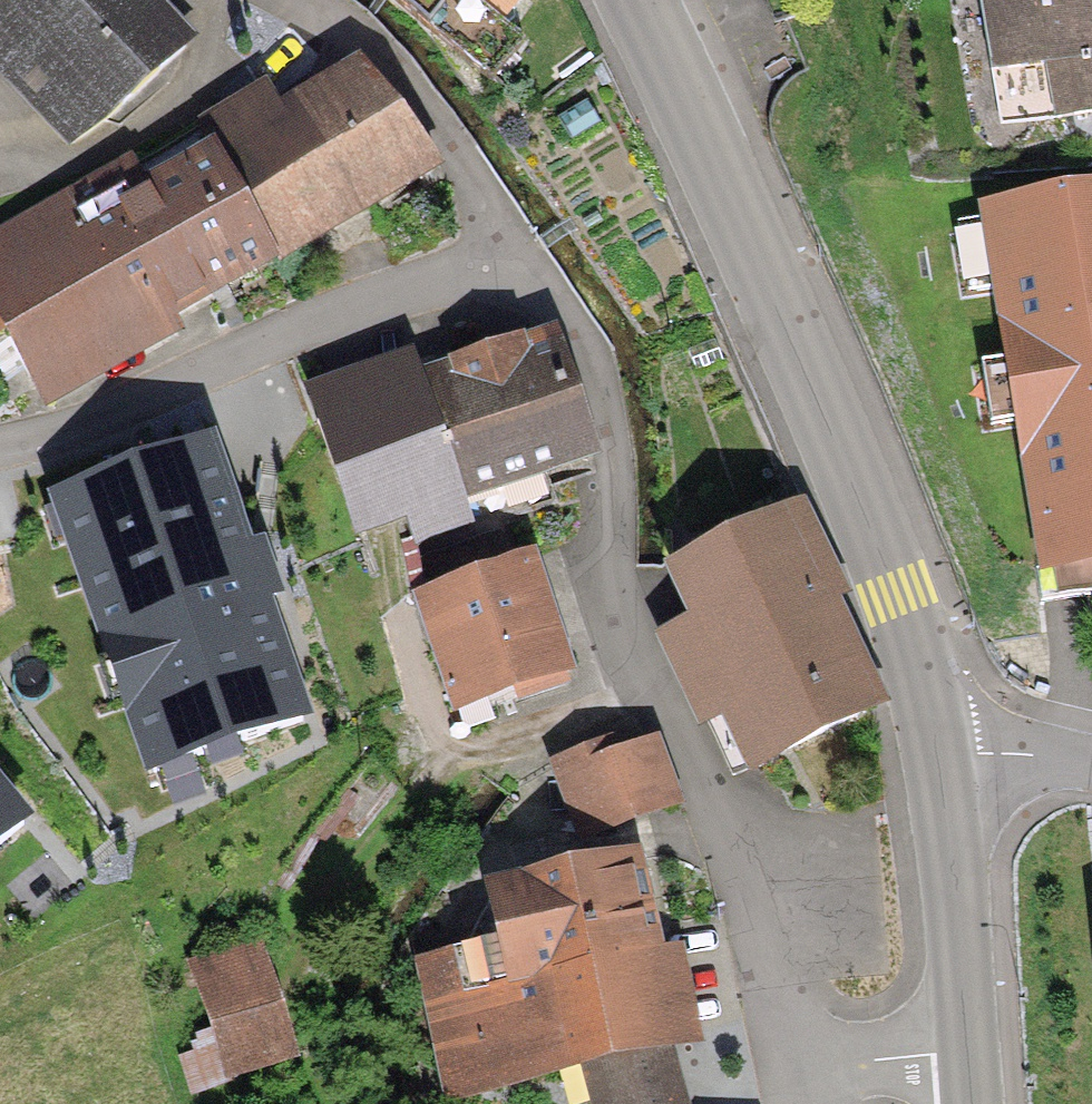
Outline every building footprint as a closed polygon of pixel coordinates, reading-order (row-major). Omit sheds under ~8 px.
[(63,151),(187,37),(153,0),(0,0),(0,83),(63,151)] [(427,25),(447,0),(394,0),(427,25)] [(427,25),(490,74),(517,39),(509,33),(535,0),(447,0),(427,25)] [(1002,125),(1091,110),(1091,0),(981,0),(1002,125)] [(232,141),(219,149),(281,253),(284,259),(437,163),(364,48),(275,103),(264,85),(216,115),(232,141)] [(178,312),(281,253),(219,149),(116,208),(178,312)] [(1091,558),(1091,199),(983,215),(1037,566),(1091,558)] [(178,312),(116,208),(72,235),(54,204),(0,236),(0,337),(44,413),(189,331),(178,312)] [(558,325),(424,370),(468,502),(602,457),(558,325)] [(483,548),(468,502),(424,370),(419,356),(313,391),(360,532),(406,517),(423,568),(483,548)] [(131,469),(50,498),(145,772),(312,714),(216,440),(131,469)] [(862,646),(841,603),(854,597),(805,500),(669,567),(695,621),(659,639),(701,725),(722,715),(749,769),(889,700),(862,646)] [(536,553),(411,592),(448,711),(514,691),(517,699),(566,684),(563,675),(574,672),(554,610),(536,553)] [(601,742),(548,760),(574,839),(680,804),(657,737),(605,755),(601,742)] [(45,818),(0,765),(0,855),(45,818)] [(499,942),(417,960),(450,1101),(581,1071),(675,1049),(705,1042),(683,944),(664,948),(642,850),(486,885),(499,942)] [(257,946),(184,968),(206,1041),(184,1048),(197,1091),(293,1062),(257,946)] [(675,1049),(581,1071),(589,1103),(681,1103),(686,1089),(675,1049)]
